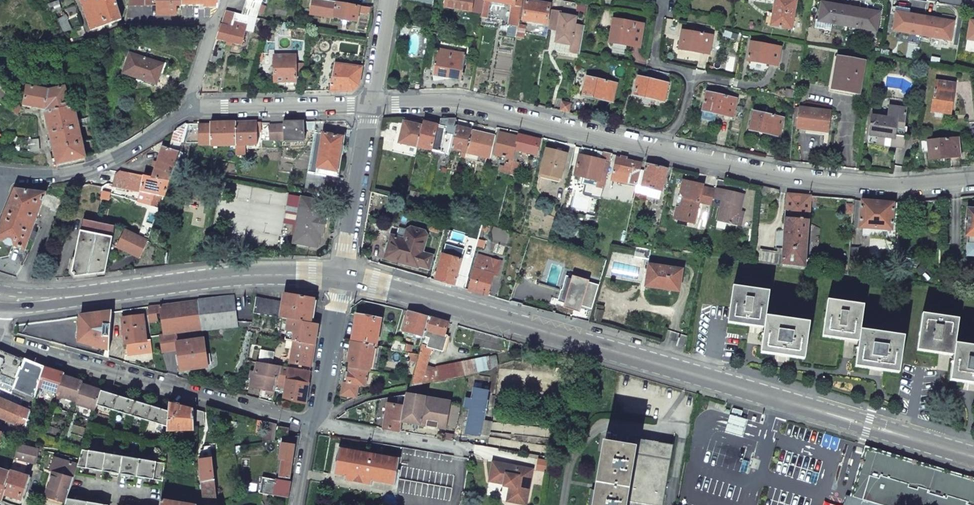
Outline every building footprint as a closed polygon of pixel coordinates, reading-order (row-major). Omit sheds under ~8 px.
[(51,13),(60,8),(55,0),(54,0),(47,4),(51,13)] [(91,31),(121,21),(115,0),(79,0),(91,31)] [(158,16),(176,16),(176,4),(181,4),(181,6),(204,5),(204,8),(211,8),(218,9),(220,0),(158,0),(158,16)] [(243,15),(248,16),(257,18),(263,0),(248,0),(243,15)] [(310,14),(315,15),(318,0),(313,0),(310,14)] [(334,18),(342,20),(341,21),(350,22),(350,21),(356,22),(358,13),(359,6),(323,0),(318,0),(315,15),(334,18)] [(472,12),(482,14),(484,1),(484,0),(446,0),(445,8),(472,12)] [(508,25),(518,27),(518,26),(519,20),(523,0),(515,0),(514,6),(511,5),(508,25)] [(795,0),(776,0),(771,26),(791,30),(796,0),(795,0)] [(490,2),(484,1),(482,14),(481,18),(487,19),(490,2)] [(549,6),(526,2),(523,21),(546,25),(549,6)] [(850,8),(821,3),(819,22),(847,27),(850,8)] [(879,13),(850,8),(847,27),(876,31),(879,13)] [(236,13),(226,11),(221,26),(216,40),(243,47),(248,25),(246,24),(234,21),(236,13)] [(562,13),(551,11),(549,26),(559,28),(556,42),(571,45),(569,53),(579,55),(579,54),(584,27),(575,25),(576,19),(561,16),(562,13)] [(925,17),(896,12),(893,31),(922,36),(925,17)] [(236,13),(234,21),(246,24),(248,16),(243,15),(236,13)] [(69,30),(64,21),(66,20),(64,16),(55,20),(63,33),(69,30)] [(954,22),(925,17),(922,36),(950,41),(954,22)] [(643,25),(613,20),(609,43),(639,48),(641,36),(643,25)] [(526,27),(518,26),(518,27),(516,38),(524,39),(526,27)] [(711,37),(682,32),(679,50),(694,52),(708,55),(711,37)] [(780,48),(751,43),(748,61),(762,64),(777,66),(780,48)] [(67,57),(81,55),(79,46),(71,49),(66,49),(67,57)] [(433,70),(424,69),(420,90),(440,89),(459,89),(469,91),(472,77),(462,75),(466,54),(436,50),(433,70)] [(32,53),(33,61),(33,62),(42,61),(41,52),(32,53)] [(163,65),(130,55),(124,73),(157,84),(163,65)] [(295,57),(274,57),(274,83),(285,83),(296,83),(295,57)] [(864,63),(838,59),(833,90),(846,92),(859,94),(864,63)] [(329,92),(334,65),(322,64),(317,92),(329,92)] [(361,68),(334,65),(329,92),(352,92),(358,87),(361,68)] [(616,84),(587,78),(583,96),(597,99),(612,102),(616,84)] [(668,85),(638,79),(634,97),(649,100),(664,103),(668,85)] [(954,85),(936,82),(932,112),(936,113),(943,114),(947,114),(950,115),(954,85)] [(49,91),(26,87),(23,106),(44,110),(56,166),(70,163),(85,160),(78,128),(77,121),(74,106),(70,107),(64,87),(49,91)] [(786,97),(793,99),(795,93),(788,91),(786,97)] [(736,100),(707,93),(703,111),(717,115),(732,118),(736,100)] [(22,110),(15,102),(10,109),(17,116),(22,110)] [(871,117),(866,143),(874,145),(881,146),(882,142),(892,144),(891,147),(903,149),(906,128),(902,128),(903,121),(905,110),(887,107),(885,119),(871,117)] [(831,113),(799,109),(796,129),(829,134),(831,113)] [(783,119),(753,113),(749,130),(764,134),(779,137),(783,119)] [(83,119),(84,127),(91,125),(89,117),(83,119)] [(346,120),(316,121),(314,131),(308,174),(317,175),(323,134),(342,137),(341,143),(349,145),(352,128),(346,120)] [(440,153),(445,133),(446,128),(448,120),(441,120),(440,127),(437,126),(431,151),(440,153)] [(456,120),(448,120),(446,128),(445,133),(450,135),(456,136),(458,128),(455,127),(456,120)] [(316,121),(306,122),(306,130),(314,131),(316,121)] [(293,122),(283,122),(283,126),(284,140),(284,142),(304,141),(304,122),(293,122)] [(247,123),(236,124),(237,146),(246,145),(258,145),(257,123),(247,123)] [(399,143),(404,125),(399,123),(392,152),(416,158),(418,148),(399,143)] [(414,125),(405,123),(404,125),(399,143),(418,148),(423,127),(414,125)] [(437,126),(424,123),(423,127),(418,148),(431,151),(437,126)] [(223,124),(211,124),(211,126),(200,126),(201,144),(212,143),(212,147),(237,146),(236,124),(223,124)] [(175,135),(177,136),(184,137),(188,125),(179,130),(175,135)] [(270,126),(270,141),(284,140),(283,126),(270,126)] [(465,130),(458,128),(456,136),(453,150),(465,153),(466,153),(472,131),(465,130)] [(483,134),(472,131),(466,153),(490,158),(495,137),(483,134)] [(450,135),(445,133),(440,153),(448,154),(451,144),(448,143),(450,135)] [(342,137),(323,134),(317,175),(326,176),(337,177),(341,143),(342,137)] [(509,136),(500,134),(495,156),(509,160),(513,160),(515,151),(517,138),(509,136)] [(177,136),(175,135),(172,148),(172,151),(179,153),(184,137),(177,136)] [(529,138),(518,136),(517,138),(515,151),(537,156),(539,141),(529,138)] [(957,138),(927,142),(928,152),(929,160),(944,159),(959,157),(957,138)] [(29,149),(40,149),(39,139),(29,140),(29,149)] [(246,145),(237,146),(237,156),(246,155),(246,145)] [(167,149),(163,148),(158,163),(175,168),(175,167),(179,153),(172,151),(167,149)] [(556,152),(547,150),(541,174),(560,179),(566,154),(556,152)] [(599,181),(597,188),(603,190),(607,175),(609,163),(611,154),(603,152),(601,162),(604,162),(599,182),(599,181)] [(183,168),(187,155),(179,153),(175,167),(183,168)] [(590,159),(579,157),(575,176),(599,181),(599,182),(604,162),(601,162),(590,159)] [(629,162),(617,159),(612,180),(637,186),(642,164),(629,162)] [(513,160),(509,160),(508,165),(506,165),(505,167),(500,166),(499,172),(509,175),(512,162),(513,160)] [(520,164),(512,162),(509,175),(517,177),(520,164)] [(175,168),(158,163),(153,178),(152,179),(171,182),(175,168)] [(657,167),(647,165),(642,187),(661,192),(666,170),(657,167)] [(144,176),(120,172),(119,173),(115,176),(114,182),(113,187),(141,192),(144,176)] [(317,175),(308,174),(306,188),(324,191),(326,176),(317,175)] [(610,176),(607,175),(603,190),(609,191),(611,181),(608,180),(610,176)] [(153,178),(144,176),(141,192),(160,197),(165,198),(171,182),(152,179),(153,178)] [(692,183),(686,182),(684,192),(680,195),(683,199),(681,206),(677,209),(675,217),(678,218),(677,221),(695,225),(700,203),(711,206),(712,200),(714,192),(703,190),(699,189),(697,184),(692,183)] [(779,191),(761,187),(759,195),(777,199),(779,191)] [(15,189),(0,226),(0,241),(12,246),(25,250),(42,206),(46,193),(15,189)] [(724,191),(715,189),(714,192),(712,200),(722,202),(724,191)] [(734,193),(724,191),(722,202),(717,223),(726,224),(736,227),(740,212),(744,195),(734,193)] [(65,201),(46,193),(42,206),(51,209),(50,211),(59,214),(60,211),(62,211),(65,201)] [(799,196),(787,194),(783,250),(783,256),(782,268),(806,271),(811,201),(811,197),(799,196)] [(291,224),(297,225),(302,197),(288,195),(284,223),(291,224)] [(165,198),(160,197),(156,207),(161,209),(165,198)] [(323,236),(327,214),(324,214),(326,202),(302,197),(297,225),(294,243),(318,248),(320,236),(323,236)] [(894,203),(861,201),(860,215),(859,228),(891,231),(892,224),(894,203)] [(897,203),(894,203),(892,224),(899,225),(901,202),(897,203)] [(967,209),(965,236),(969,237),(968,244),(967,244),(965,256),(973,257),(973,209),(967,209)] [(115,226),(83,220),(81,232),(113,238),(115,226)] [(441,221),(435,220),(434,224),(433,223),(430,231),(438,233),(441,221)] [(716,229),(724,231),(726,224),(717,223),(716,229)] [(396,238),(391,236),(385,259),(418,268),(418,266),(428,269),(432,257),(422,253),(426,237),(424,232),(411,228),(407,231),(404,240),(396,238)] [(407,231),(399,229),(396,238),(404,240),(407,231)] [(148,242),(125,231),(122,237),(126,239),(121,250),(140,259),(148,242)] [(113,238),(81,232),(73,273),(75,276),(76,278),(98,275),(106,274),(113,238)] [(0,241),(0,258),(1,258),(5,257),(8,256),(12,246),(0,241)] [(777,253),(760,250),(758,264),(782,268),(783,256),(777,255),(777,253)] [(461,260),(443,255),(435,281),(454,286),(461,260)] [(500,262),(478,256),(468,291),(487,296),(493,275),(497,276),(500,262)] [(648,264),(644,287),(679,292),(682,269),(648,264)] [(566,276),(559,301),(564,302),(563,306),(580,311),(582,306),(592,309),(599,285),(589,282),(589,280),(572,275),(572,277),(566,276)] [(769,292),(733,287),(730,308),(728,324),(750,327),(764,329),(766,317),(769,292)] [(302,297),(285,294),(283,302),(282,311),(281,318),(282,319),(313,324),(317,301),(314,300),(314,299),(302,297)] [(207,300),(198,301),(201,331),(202,331),(237,327),(236,321),(233,297),(207,300)] [(263,299),(256,298),(254,314),(281,318),(282,311),(283,302),(277,301),(270,300),(263,299)] [(171,305),(160,306),(162,322),(163,336),(160,337),(163,353),(177,351),(176,345),(176,344),(204,340),(202,331),(201,331),(198,301),(171,305)] [(864,306),(827,301),(824,325),(822,337),(842,340),(859,342),(860,331),(864,306)] [(160,306),(148,307),(150,324),(162,322),(160,306)] [(430,318),(408,312),(403,332),(405,332),(405,335),(411,336),(411,334),(421,337),(424,338),(426,332),(430,318)] [(106,313),(80,317),(80,325),(79,342),(110,351),(112,313),(106,313)] [(958,320),(922,314),(919,339),(917,351),(937,354),(953,356),(955,344),(958,320)] [(367,317),(356,316),(354,329),(352,342),(374,346),(376,347),(381,320),(367,317)] [(68,319),(69,327),(80,325),(80,317),(68,319)] [(122,319),(125,344),(127,344),(128,352),(136,351),(137,355),(153,353),(152,341),(146,341),(143,317),(122,319)] [(810,323),(766,317),(764,329),(760,353),(784,357),(804,360),(810,323)] [(444,335),(448,323),(442,322),(433,319),(430,318),(426,332),(424,338),(422,346),(431,348),(442,351),(447,336),(444,335)] [(294,342),(315,346),(316,336),(317,332),(318,325),(313,324),(282,319),(280,331),(286,332),(284,340),(284,341),(294,342)] [(904,337),(860,331),(859,342),(855,367),(879,371),(899,374),(904,337)] [(402,339),(395,337),(392,349),(392,350),(408,353),(411,353),(413,346),(400,343),(402,339)] [(204,340),(176,344),(176,345),(177,351),(181,372),(208,367),(204,340)] [(290,363),(311,367),(313,356),(315,346),(294,342),(290,363)] [(352,342),(348,363),(351,363),(350,368),(368,371),(370,372),(374,346),(352,342)] [(955,344),(953,356),(950,381),(973,384),(973,347),(955,344)] [(374,346),(370,372),(374,372),(376,373),(380,347),(376,347),(374,346)] [(431,348),(422,346),(422,348),(420,353),(420,355),(418,363),(417,365),(426,367),(431,348)] [(0,350),(0,418),(25,429),(38,388),(45,369),(38,366),(2,351),(0,350)] [(274,353),(261,351),(257,363),(272,365),(274,353)] [(410,361),(418,363),(420,355),(417,355),(411,353),(408,353),(408,358),(407,359),(407,360),(407,361),(408,362),(409,362),(410,361)] [(426,367),(417,365),(413,380),(411,386),(465,376),(491,368),(489,357),(435,367),(435,368),(426,367)] [(254,373),(251,388),(275,392),(276,388),(277,384),(281,367),(272,365),(257,363),(256,367),(255,374),(254,373)] [(305,404),(308,383),(309,381),(310,372),(281,367),(277,384),(286,385),(286,390),(284,399),(305,404)] [(368,371),(350,368),(349,373),(346,372),(344,383),(345,383),(358,385),(366,387),(368,371)] [(50,370),(45,369),(38,388),(58,394),(63,377),(64,375),(50,370)] [(366,387),(371,387),(374,372),(370,372),(368,371),(366,387)] [(69,379),(63,377),(58,394),(57,396),(76,402),(82,386),(83,383),(69,379)] [(345,383),(344,390),(357,392),(358,385),(345,383)] [(481,436),(489,392),(481,390),(482,384),(475,383),(474,389),(472,399),(467,398),(465,408),(470,409),(466,433),(481,436)] [(76,402),(76,405),(95,411),(97,406),(101,392),(88,388),(82,386),(76,402)] [(101,392),(97,406),(114,411),(118,397),(109,394),(101,392)] [(408,395),(406,396),(404,407),(402,423),(446,430),(450,402),(408,395)] [(406,396),(391,398),(390,405),(404,407),(406,396)] [(114,411),(131,416),(135,402),(126,399),(118,397),(114,411)] [(135,402),(131,416),(147,421),(151,406),(143,404),(135,402)] [(189,408),(167,403),(167,412),(167,426),(167,431),(183,431),(183,428),(194,428),(193,410),(189,408)] [(390,405),(388,405),(383,429),(400,432),(402,423),(404,407),(390,405)] [(147,421),(167,426),(167,412),(159,409),(151,406),(147,421)] [(193,410),(194,428),(206,428),(204,413),(201,412),(193,410)] [(725,431),(743,437),(748,420),(730,414),(725,431)] [(277,425),(267,423),(267,441),(275,440),(277,425)] [(279,427),(278,437),(287,438),(289,429),(279,427)] [(287,438),(282,439),(276,478),(289,480),(289,478),(292,456),(296,457),(300,436),(287,438)] [(604,440),(595,490),(590,489),(588,504),(627,504),(637,446),(604,440)] [(642,440),(637,446),(627,504),(663,504),(673,446),(642,440)] [(40,450),(20,446),(16,459),(29,462),(37,464),(40,450)] [(863,449),(855,478),(861,480),(855,498),(858,499),(873,451),(863,449)] [(344,481),(371,486),(372,481),(395,485),(400,460),(339,450),(334,474),(345,476),(344,481)] [(78,468),(104,472),(106,461),(107,455),(83,451),(79,466),(78,468)] [(873,451),(858,499),(878,504),(973,504),(973,481),(873,451)] [(104,472),(121,475),(124,458),(107,455),(106,461),(104,472)] [(138,478),(140,461),(124,458),(121,475),(138,478)] [(24,475),(29,462),(16,459),(12,472),(24,475)] [(55,459),(51,472),(54,473),(46,498),(67,504),(68,499),(78,468),(79,466),(55,459)] [(213,460),(200,461),(201,477),(202,483),(203,483),(206,504),(212,504),(216,504),(216,499),(217,499),(213,460)] [(164,465),(140,461),(138,478),(163,482),(163,478),(164,465)] [(526,504),(532,470),(493,463),(489,481),(504,484),(504,486),(510,487),(507,501),(526,504)] [(0,469),(0,500),(2,501),(4,496),(11,473),(0,469)] [(11,473),(4,496),(19,501),(21,497),(24,484),(27,477),(24,475),(12,472),(11,473)] [(291,483),(262,478),(260,494),(273,496),(273,494),(289,496),(291,483)] [(855,478),(849,496),(855,498),(861,480),(855,478)] [(24,484),(21,497),(25,498),(29,486),(24,484)] [(839,504),(856,504),(858,499),(855,498),(849,496),(846,495),(842,494),(839,504)]
